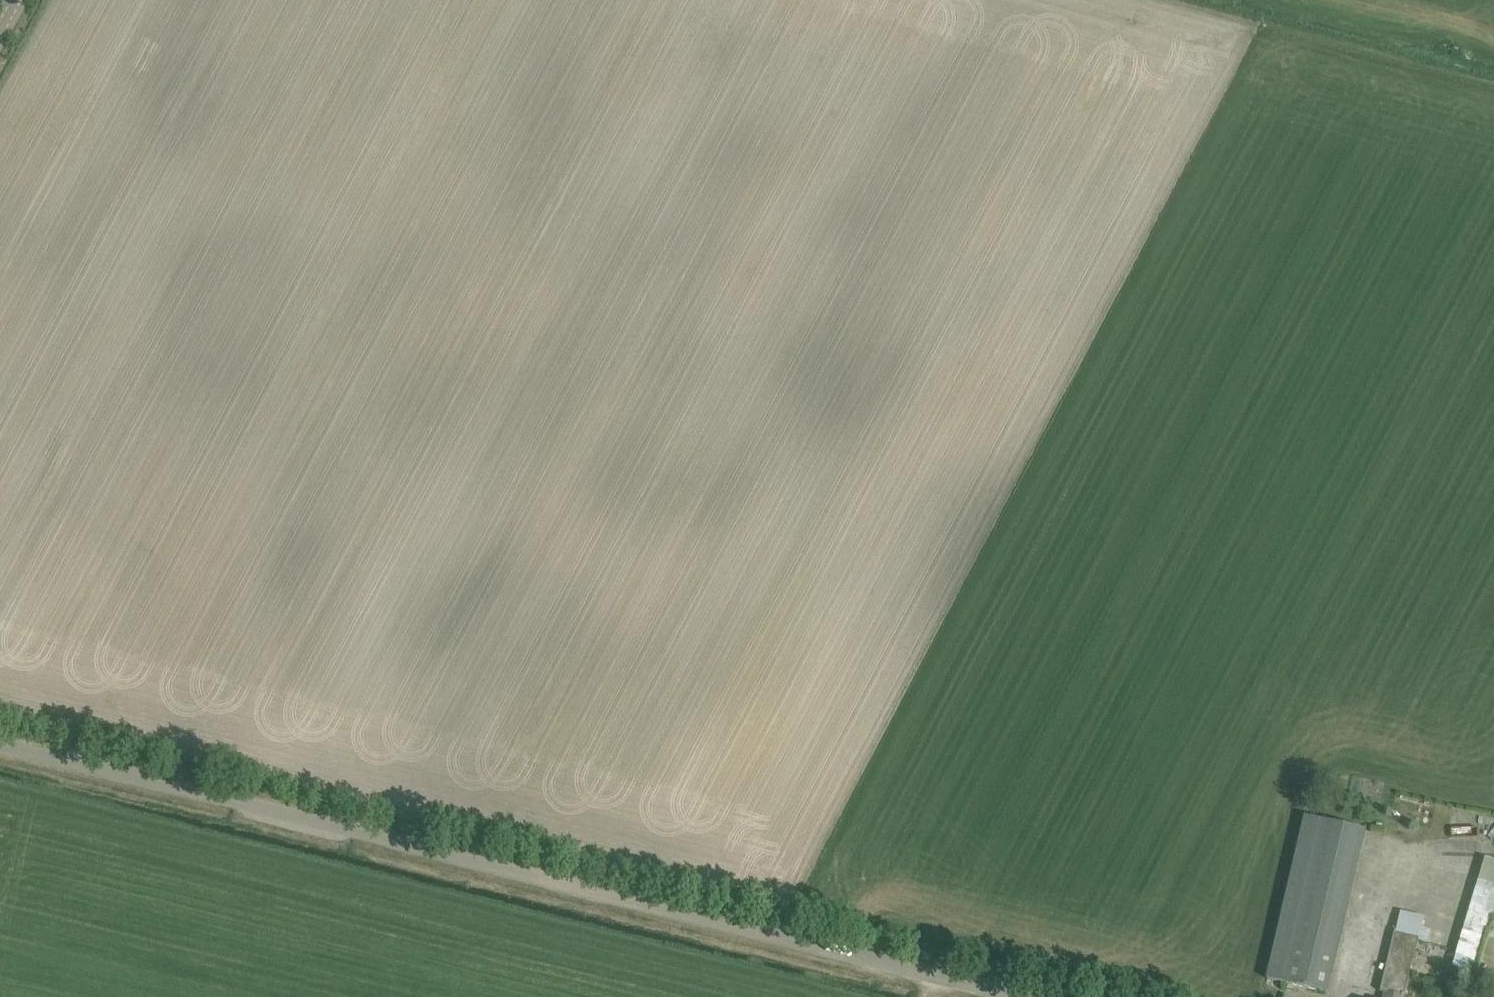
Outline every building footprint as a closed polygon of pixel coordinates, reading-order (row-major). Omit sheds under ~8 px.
[(1393,798),(1389,814),(1428,823),(1432,807),(1393,798)] [(1306,816),(1268,979),(1327,993),(1365,830),(1306,816)] [(1493,917),(1493,887),(1479,882),(1455,965),(1475,971),(1490,916),(1493,917)] [(1419,940),(1395,934),(1380,993),(1386,994),(1385,996),(1405,996),(1419,940)]
